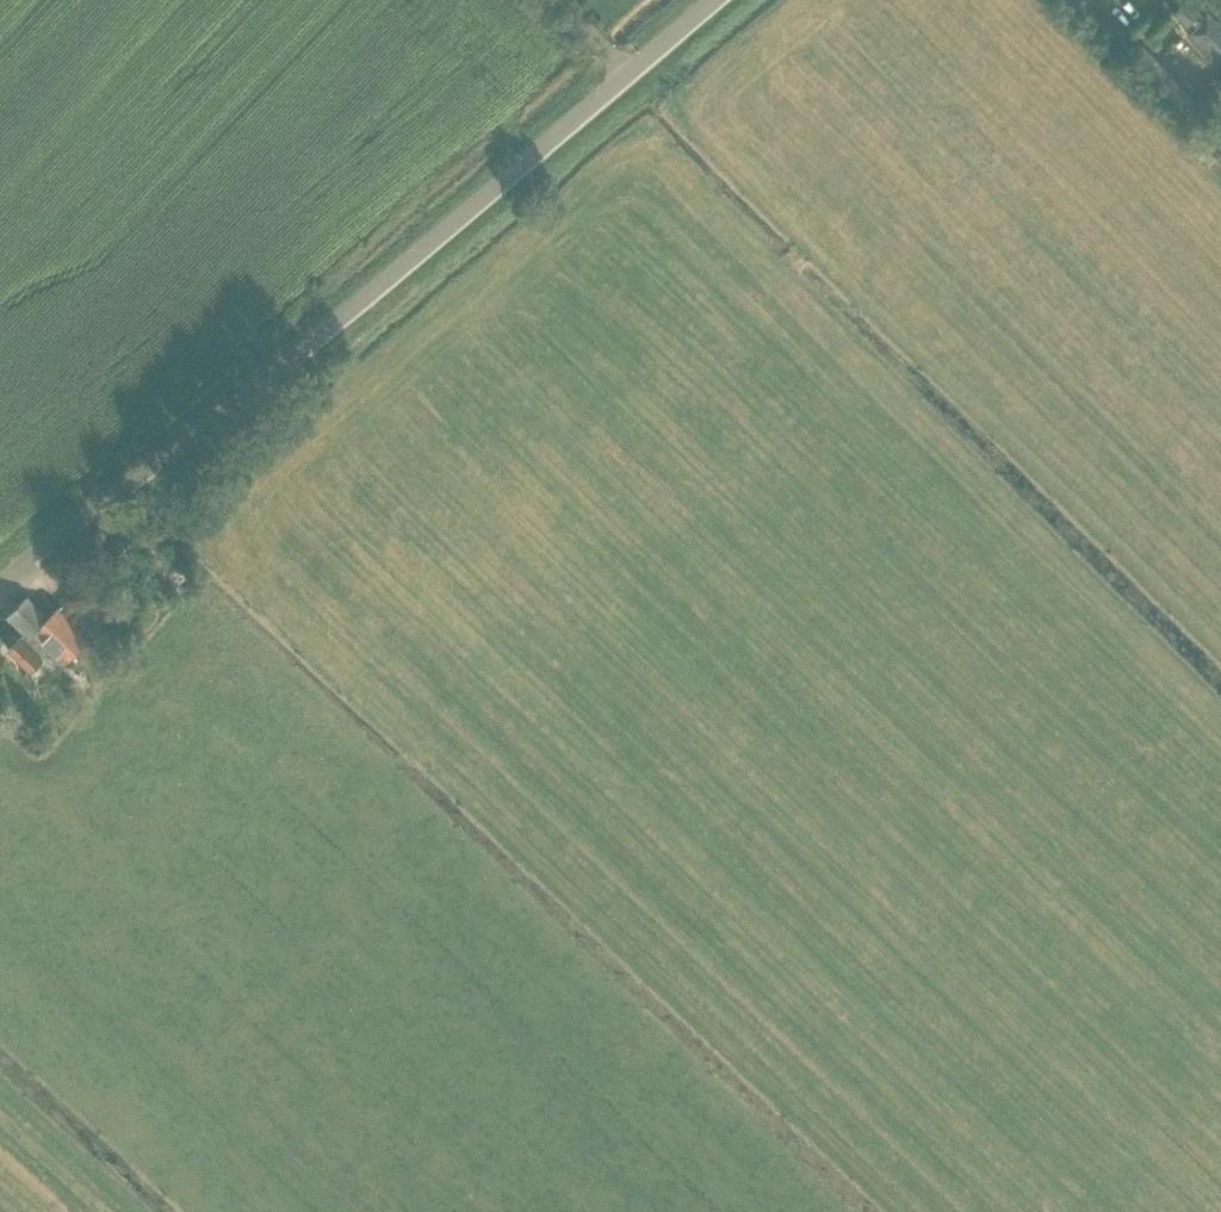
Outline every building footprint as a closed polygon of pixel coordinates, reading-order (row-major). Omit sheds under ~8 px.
[(1187,0),(1185,0),(1173,11),(1187,26),(1191,22),(1196,27),(1188,35),(1211,60),(1216,56),(1220,61),(1220,35),(1218,31),(1220,28),(1220,26),(1207,11),(1197,20),(1195,18),(1200,14),(1187,0)] [(1198,100),(1140,43),(1126,58),(1184,114),(1198,100)] [(120,542),(111,550),(119,560),(128,552),(120,542)] [(24,633),(8,649),(30,671),(50,652),(64,666),(89,640),(58,609),(49,617),(26,595),(6,616),(24,633)]
